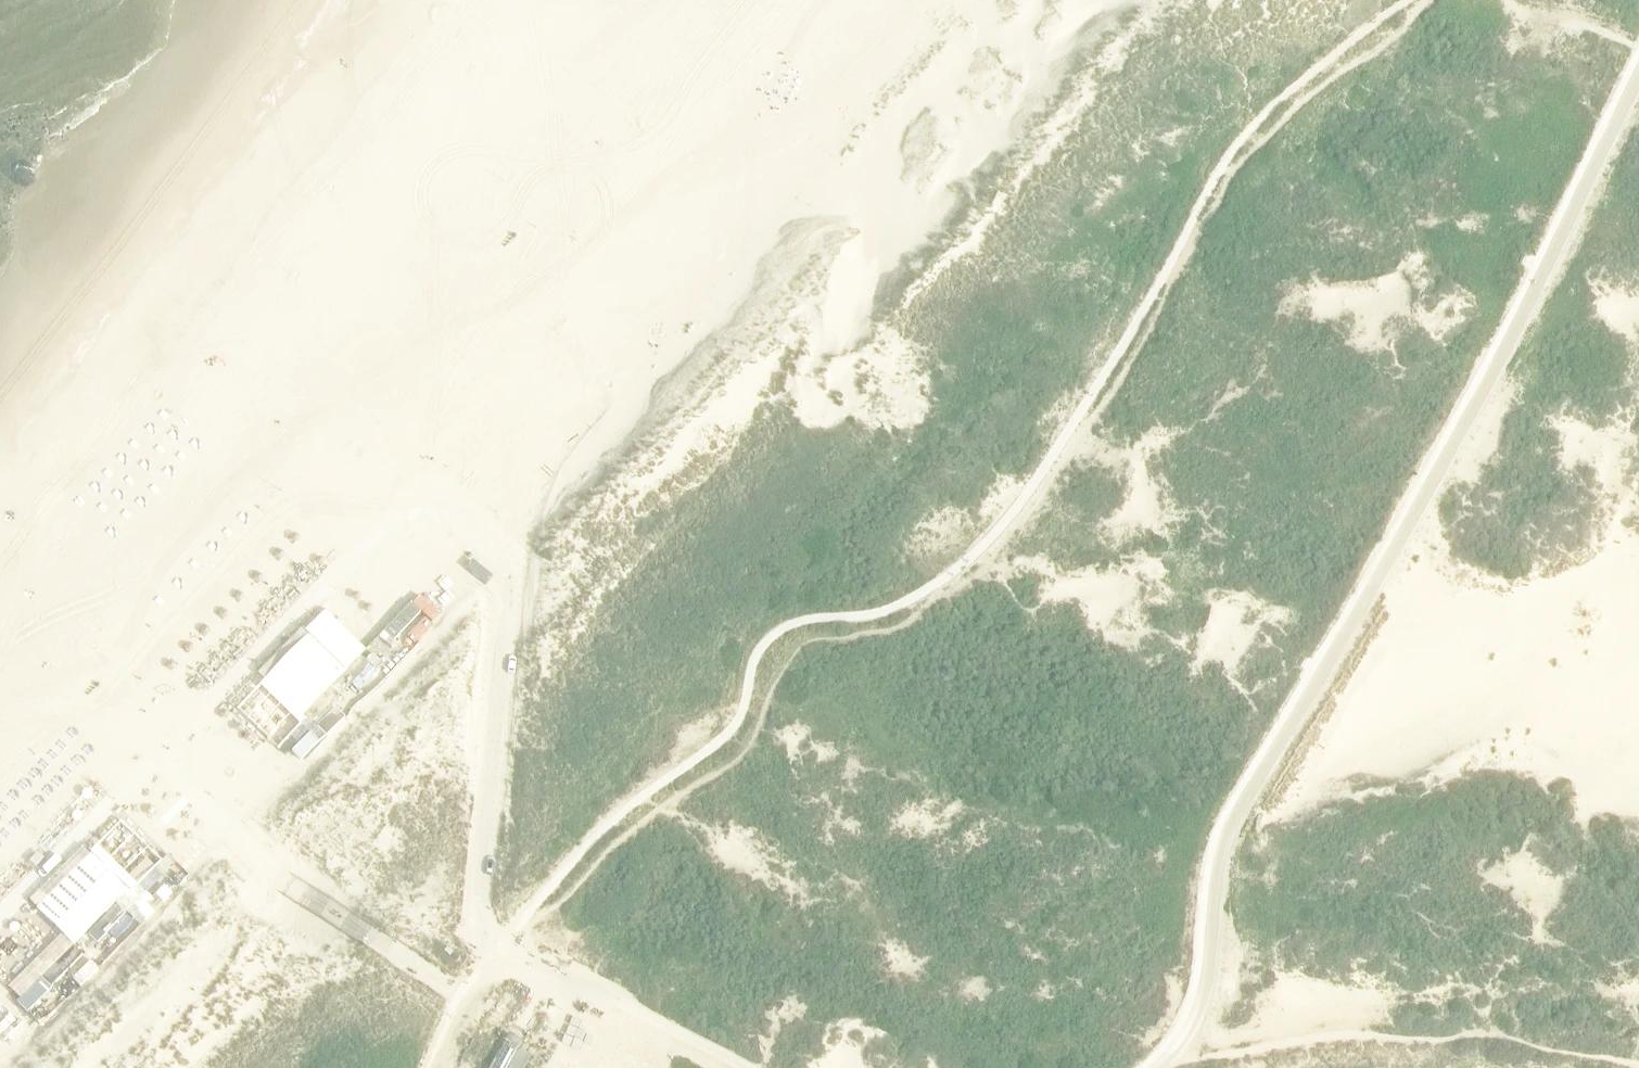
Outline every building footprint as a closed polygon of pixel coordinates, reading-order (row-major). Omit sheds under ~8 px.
[(316,736),(361,691),(315,646),(270,692),(316,736)] [(149,925),(215,857),(166,811),(101,876),(92,869),(31,928),(96,993),(155,932),(149,925)] [(50,973),(23,947),(0,970),(0,1023),(50,973)] [(492,1067),(506,1067),(517,1048),(506,1042),(492,1067)]
